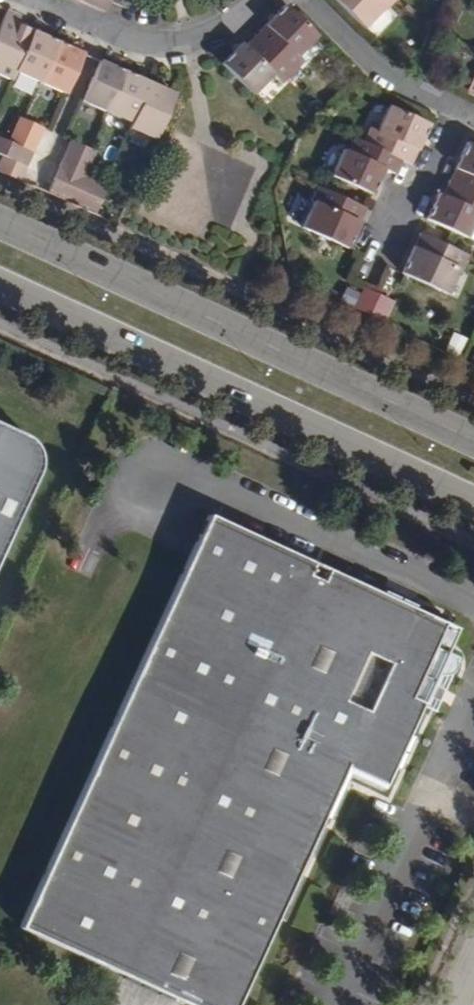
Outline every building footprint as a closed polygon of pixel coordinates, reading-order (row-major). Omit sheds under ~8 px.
[(103,10),(107,1),(107,0),(80,0),(103,10)] [(107,1),(123,8),(127,0),(107,0),(107,1)] [(360,28),(362,27),(368,33),(375,33),(386,21),(386,14),(382,10),(392,0),(332,0),(360,28)] [(252,35),(289,72),(300,61),(295,55),(314,35),(282,4),(264,23),(252,35)] [(12,71),(30,30),(20,25),(14,23),(17,16),(4,10),(0,19),(0,75),(8,79),(12,71)] [(44,37),(30,30),(12,71),(37,82),(55,42),(44,37)] [(278,83),(289,72),(252,35),(240,47),(237,44),(226,56),(218,63),(249,94),(269,74),(278,83)] [(79,53),(55,42),(37,82),(61,93),(74,65),(79,53)] [(104,112),(122,71),(97,60),(91,74),(79,100),(104,112)] [(122,71),(104,112),(128,123),(147,82),(132,76),(122,71)] [(473,98),(473,72),(464,93),(473,98)] [(147,82),(128,123),(127,127),(152,139),(173,94),(159,88),(147,82)] [(361,141),(398,159),(407,163),(425,124),(385,105),(374,130),(367,127),(361,141)] [(16,116),(5,140),(30,151),(40,127),(16,116)] [(398,159),(361,141),(352,137),(345,151),(341,149),(329,175),(369,194),(382,168),(392,174),(398,159)] [(5,140),(0,138),(0,155),(23,165),(30,151),(5,140)] [(57,163),(81,174),(92,151),(67,140),(57,163)] [(473,194),(473,147),(465,142),(456,161),(446,181),(473,194)] [(0,155),(0,171),(17,179),(23,165),(0,155)] [(57,163),(50,178),(98,199),(105,185),(81,174),(57,163)] [(98,199),(50,178),(44,191),(92,213),(98,199)] [(446,181),(440,195),(435,193),(423,219),(463,237),(473,214),(473,194),(446,181)] [(363,207),(315,185),(308,200),(312,202),(300,227),(344,248),(363,207)] [(465,254),(417,233),(398,272),(443,294),(454,269),(457,270),(465,254)] [(389,298),(363,286),(352,308),(379,320),(389,298)] [(443,350),(457,355),(465,336),(451,331),(443,350)] [(41,467),(43,456),(38,444),(30,437),(0,424),(0,556),(41,467)] [(206,514),(18,930),(183,1004),(237,1004),(342,771),(383,789),(393,768),(396,769),(411,737),(408,736),(422,704),(426,696),(435,699),(440,689),(431,685),(436,673),(437,673),(441,675),(445,676),(448,675),(451,674),(452,673),(456,667),(456,663),(454,659),(452,656),(434,647),(445,623),(413,609),(414,606),(382,592),(381,594),(206,514)] [(435,710),(452,673),(451,674),(448,675),(445,676),(441,675),(437,673),(436,673),(431,685),(440,689),(435,699),(426,696),(422,704),(435,710)]
